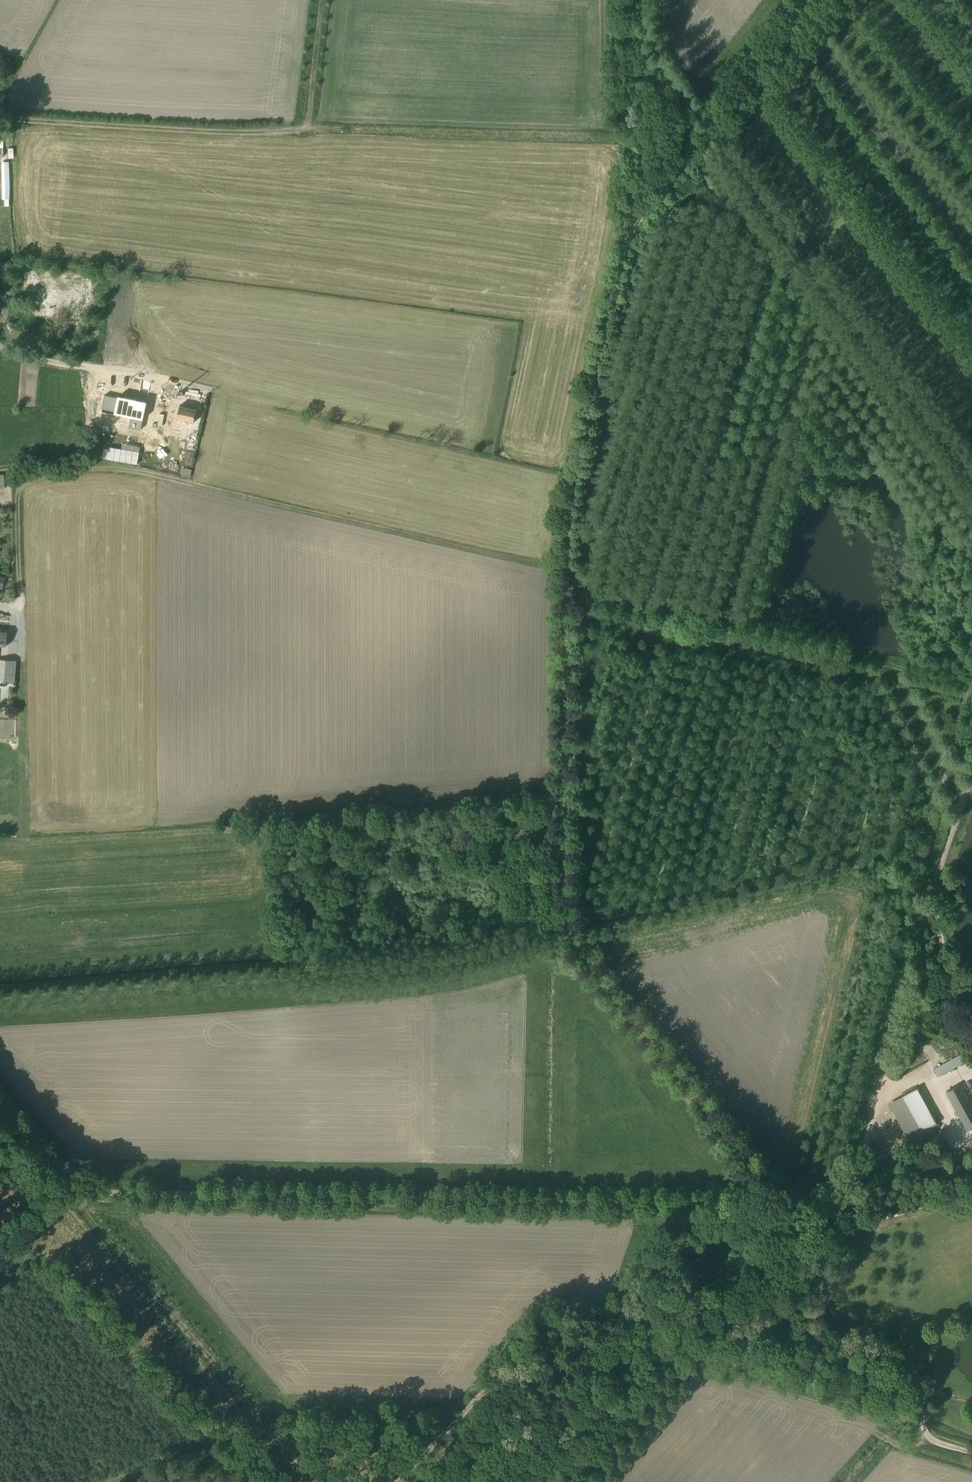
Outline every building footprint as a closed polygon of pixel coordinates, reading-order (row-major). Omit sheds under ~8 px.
[(2,160),(3,204),(10,204),(10,160),(2,160)] [(122,432),(145,436),(147,425),(139,423),(139,427),(133,426),(136,412),(145,414),(148,395),(130,392),(122,432)] [(179,405),(176,421),(168,419),(166,432),(183,436),(186,423),(194,425),(198,409),(179,405)] [(197,442),(189,440),(187,450),(195,452),(197,442)] [(191,470),(183,468),(181,476),(190,478),(191,470)] [(10,540),(2,538),(0,546),(8,548),(10,540)] [(14,682),(16,661),(0,660),(0,681),(14,682)] [(940,1040),(945,1049),(951,1045),(946,1036),(940,1040)] [(964,1053),(933,1069),(937,1076),(968,1060),(964,1053)] [(967,1131),(971,1128),(971,1106),(959,1085),(946,1092),(967,1131)] [(935,1123),(917,1089),(888,1104),(907,1139),(935,1123)]
